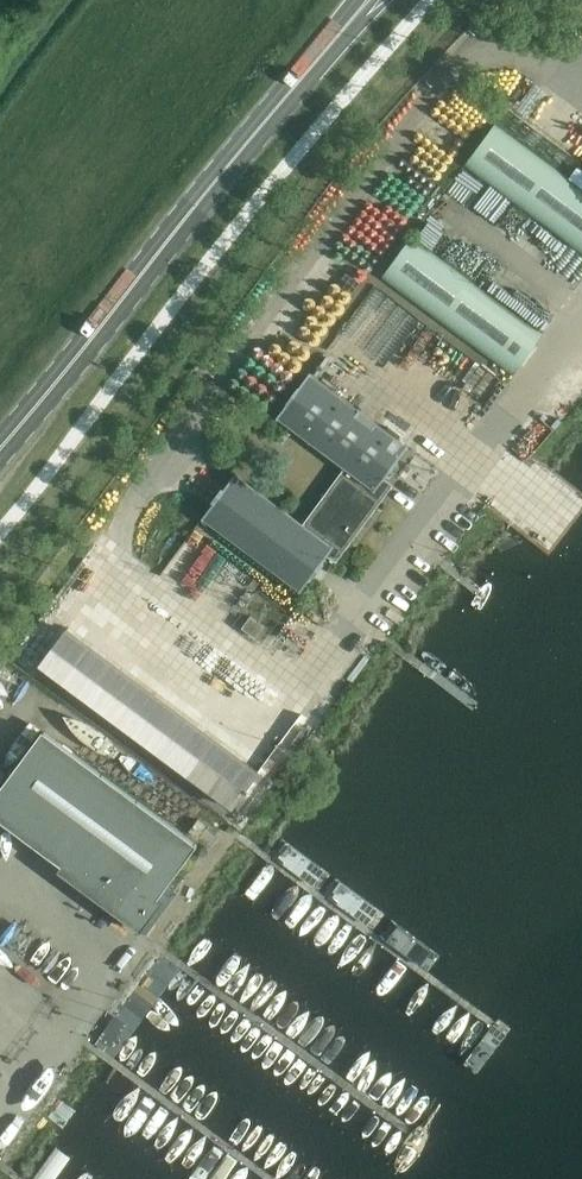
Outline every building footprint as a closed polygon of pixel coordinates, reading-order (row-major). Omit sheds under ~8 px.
[(495,123),(464,167),(581,254),(581,188),(495,123)] [(456,208),(499,237),(514,215),(472,186),(456,208)] [(543,334),(412,236),(381,278),(512,376),(543,334)] [(235,473),(226,485),(210,507),(202,518),(301,591),(312,577),(322,563),(327,556),(335,562),(336,563),(346,549),(351,542),(358,533),(363,526),(370,517),(375,510),(381,502),(386,496),(390,489),(393,485),(385,479),(390,471),(399,459),(409,446),(407,445),(406,446),(311,374),(310,372),(308,374),(301,384),(277,417),(278,419),(279,417),(345,467),(343,471),(304,523),(281,506),(265,495),(238,475),(235,473)] [(433,381),(418,397),(434,411),(449,395),(433,381)] [(100,714),(228,807),(255,770),(154,695),(198,635),(172,616),(100,714)] [(242,627),(256,637),(265,626),(251,616),(242,627)] [(241,681),(229,705),(267,725),(280,701),(241,681)] [(197,845),(43,731),(0,789),(0,820),(62,865),(62,866),(140,923),(158,899),(197,845)] [(206,825),(198,819),(189,831),(197,836),(206,825)] [(99,1038),(95,1044),(98,1046),(102,1049),(103,1050),(107,1044),(110,1046),(119,1035),(111,1029),(107,1025),(98,1037),(99,1038)]
